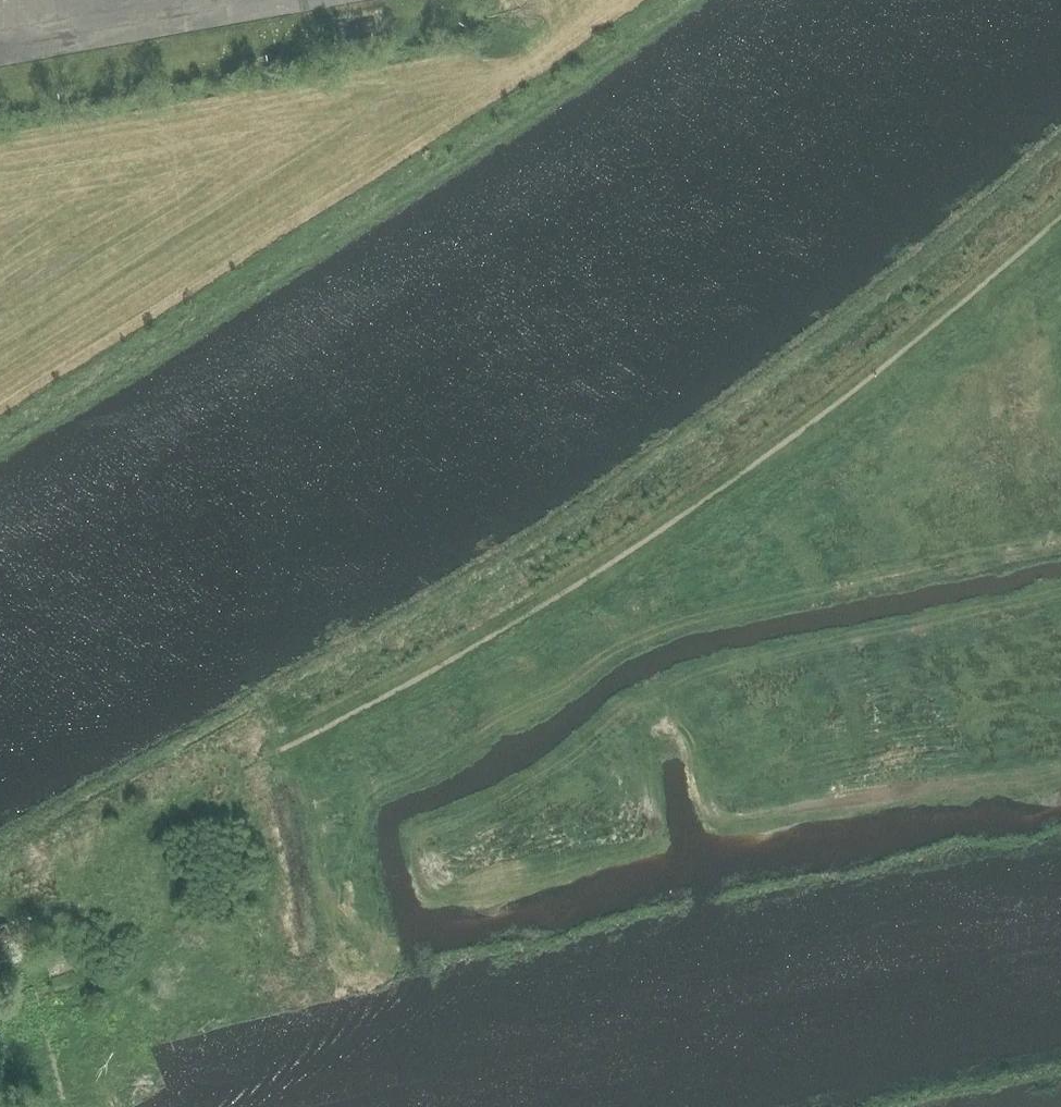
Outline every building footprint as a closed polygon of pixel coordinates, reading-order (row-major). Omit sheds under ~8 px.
[(19,955),(7,923),(0,926),(0,961),(19,955)]
